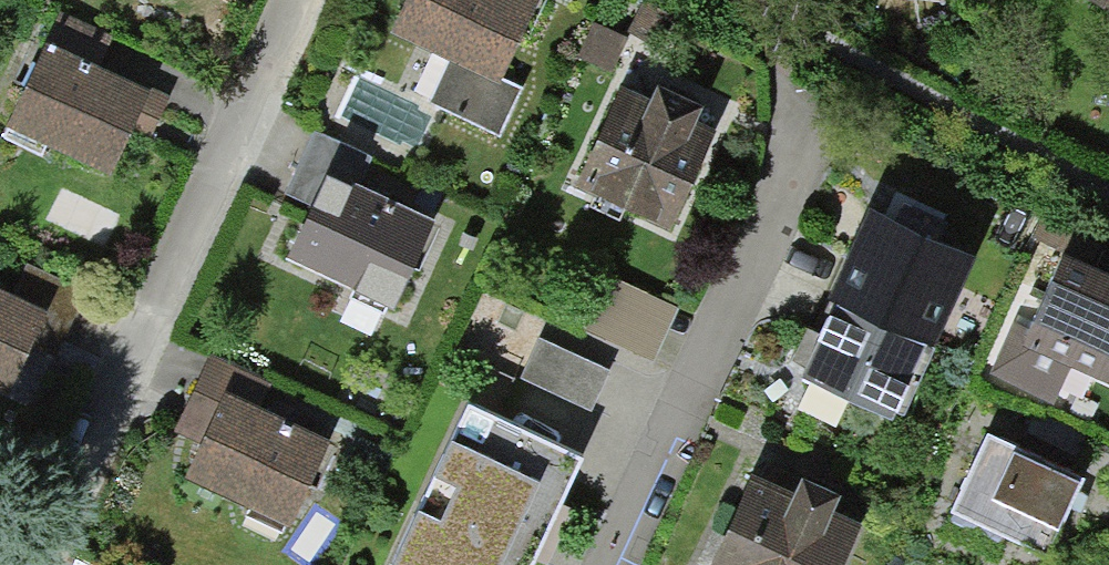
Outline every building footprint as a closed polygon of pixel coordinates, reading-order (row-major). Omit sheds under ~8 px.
[(498,137),(521,85),(503,78),(537,0),(409,0),(391,43),(451,69),(434,110),(498,137)] [(9,137),(114,180),(148,99),(43,56),(9,137)] [(574,197),(676,237),(724,117),(621,77),(574,197)] [(290,269),(393,311),(428,226),(360,198),(377,158),(310,131),(290,181),(320,194),(290,269)] [(794,391),(892,437),(970,269),(871,224),(794,391)] [(1043,265),(994,378),(1058,405),(1075,367),(1108,382),(1108,294),(1043,265)] [(9,404),(53,305),(0,281),(0,400),(9,404)] [(588,330),(656,357),(675,309),(607,282),(588,330)] [(596,401),(618,356),(551,323),(529,368),(596,401)] [(183,488),(284,535),(325,449),(259,418),(274,385),(218,359),(194,410),(215,420),(183,488)] [(468,394),(389,564),(526,564),(580,447),(468,394)] [(1078,484),(981,448),(949,532),(1038,564),(1048,564),(1078,484)] [(858,537),(748,488),(713,564),(845,564),(858,537)]
